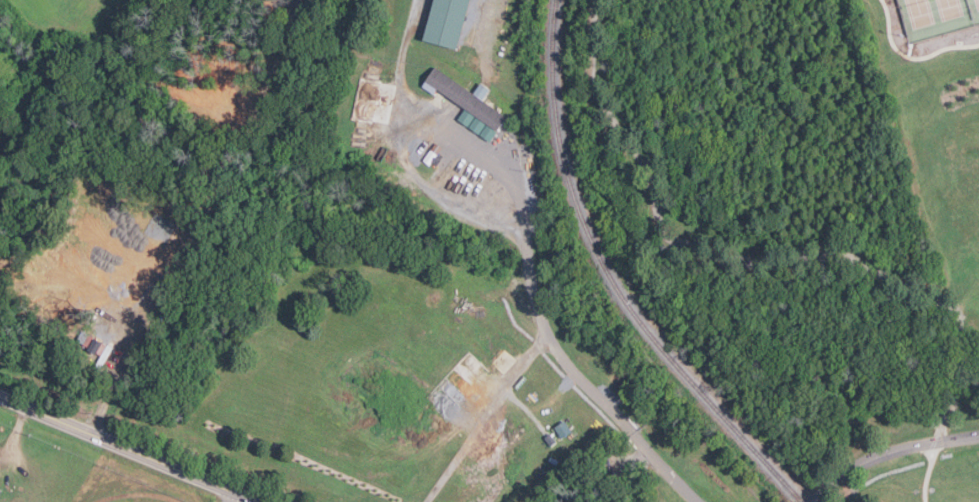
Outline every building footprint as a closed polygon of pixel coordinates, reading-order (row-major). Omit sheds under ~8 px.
[(428,40),(462,48),(473,0),(437,0),(428,40)] [(477,94),(437,67),(424,86),(434,92),(437,88),(467,108),(460,118),(482,133),(488,125),(498,131),(508,116),(481,98),(486,91),(481,88),(477,94)]
